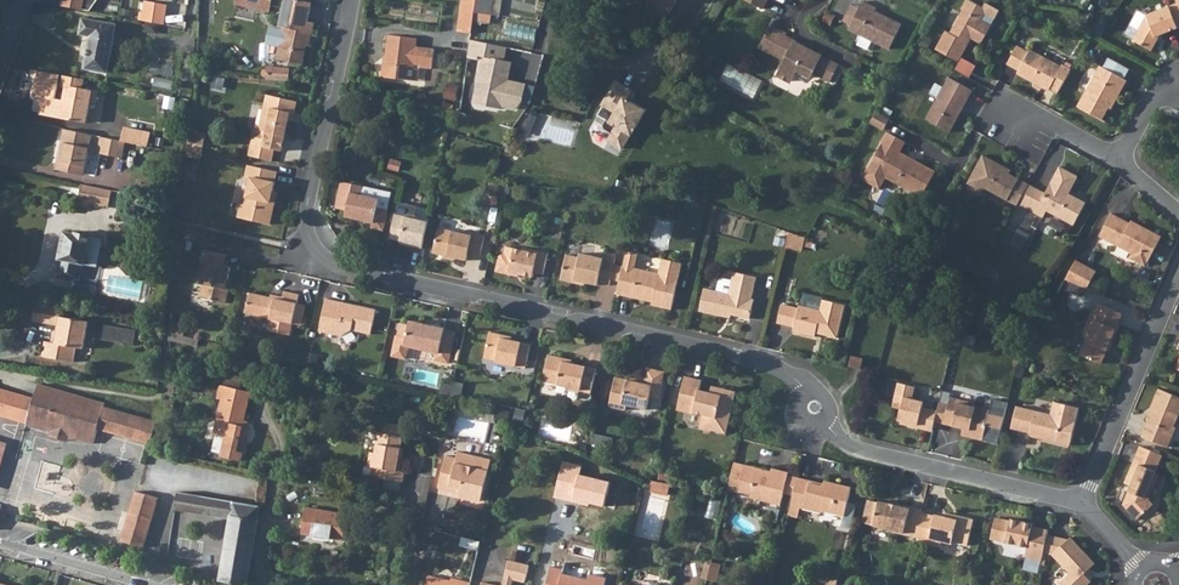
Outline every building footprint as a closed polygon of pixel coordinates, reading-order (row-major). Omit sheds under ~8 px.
[(62,6),(83,9),(84,1),(92,7),(97,0),(63,0),(62,6)] [(138,19),(163,24),(166,3),(150,0),(142,0),(138,19)] [(312,3),(299,0),(285,0),(279,26),(283,27),(276,59),(302,65),(307,45),(310,34),(313,34),(315,23),(308,21),(312,3)] [(457,31),(471,33),(473,21),(463,20),(466,0),(462,0),(457,31)] [(476,0),(466,0),(463,20),(473,21),(474,12),(476,0)] [(474,12),(490,15),(499,16),(502,0),(476,0),(474,12)] [(647,3),(670,15),(678,0),(648,0),(647,3)] [(763,9),(768,0),(743,0),(763,9)] [(936,49),(958,62),(969,43),(967,42),(969,37),(973,36),(982,42),(1000,10),(986,2),(983,7),(970,0),(967,0),(962,9),(963,9),(950,33),(946,31),(936,49)] [(1157,36),(1178,28),(1178,0),(1176,0),(1177,4),(1147,14),(1149,20),(1143,23),(1133,40),(1152,50),(1158,39),(1157,36)] [(90,11),(92,7),(84,1),(83,9),(90,11)] [(851,25),(849,29),(889,49),(901,25),(875,11),(876,8),(863,1),(859,9),(851,25)] [(851,25),(859,9),(851,4),(843,21),(851,25)] [(489,24),(490,15),(474,12),(473,21),(489,24)] [(116,25),(83,19),(80,34),(91,36),(85,68),(108,72),(116,25)] [(787,34),(771,27),(761,47),(785,59),(779,73),(780,78),(788,82),(793,80),(797,71),(811,78),(814,73),(831,82),(839,66),(822,57),(822,56),(785,38),(787,34)] [(389,34),(386,56),(388,57),(387,63),(383,66),(382,76),(408,79),(409,68),(414,68),(414,64),(420,64),(420,67),(432,68),(435,48),(417,46),(418,38),(389,34)] [(507,48),(470,40),(468,58),(481,61),(473,102),(515,110),(523,100),(526,83),(508,80),(512,62),(504,60),(507,48)] [(1019,71),(1029,52),(1018,46),(1008,65),(1019,71)] [(712,51),(705,48),(701,56),(707,59),(712,51)] [(1041,87),(1042,85),(1058,93),(1071,69),(1063,65),(1061,67),(1030,49),(1029,52),(1019,71),(1017,73),(1041,87)] [(1104,68),(1124,79),(1130,70),(1109,58),(1104,68)] [(1104,68),(1100,66),(1077,106),(1102,120),(1109,108),(1113,100),(1116,101),(1127,81),(1124,79),(1104,68)] [(39,71),(35,95),(45,97),(44,103),(42,103),(40,114),(86,123),(90,103),(95,103),(97,91),(83,88),(85,79),(39,71)] [(973,91),(949,77),(926,119),(950,132),(973,91)] [(632,90),(617,81),(603,104),(604,105),(598,115),(606,120),(603,125),(604,129),(612,134),(608,140),(623,148),(631,134),(632,135),(646,111),(632,102),(629,107),(624,104),(632,90)] [(298,101),(267,95),(259,130),(254,129),(249,156),(272,161),(275,149),(282,151),(289,120),(291,113),(295,114),(298,101)] [(582,106),(568,99),(565,104),(579,111),(582,106)] [(523,133),(531,136),(539,115),(531,112),(523,133)] [(884,130),(890,119),(876,112),(870,122),(884,130)] [(139,131),(125,128),(122,141),(148,146),(150,133),(145,132),(145,135),(138,133),(139,131)] [(89,151),(90,145),(92,135),(65,129),(60,151),(63,152),(59,170),(84,176),(89,151)] [(206,136),(190,132),(189,142),(204,146),(206,136)] [(888,132),(863,179),(880,188),(886,177),(910,190),(915,180),(927,187),(935,172),(916,162),(914,166),(906,161),(909,157),(899,152),(896,150),(902,140),(888,132)] [(99,147),(101,137),(92,135),(90,145),(99,147)] [(98,153),(122,158),(126,142),(101,137),(99,147),(98,153)] [(902,140),(896,150),(899,152),(905,142),(902,140)] [(204,146),(189,142),(187,152),(201,156),(204,146)] [(1003,166),(982,155),(967,183),(982,191),(984,188),(1018,206),(1018,204),(1029,184),(1009,173),(1002,169),(1003,166)] [(914,166),(916,162),(909,157),(906,161),(914,166)] [(273,191),(278,171),(248,165),(246,177),(251,178),(245,204),(241,203),(238,218),(270,225),(275,202),(271,201),(273,191)] [(1069,193),(1079,176),(1060,166),(1046,193),(1037,188),(1026,208),(1043,217),(1047,211),(1074,225),(1086,202),(1069,193)] [(927,187),(915,180),(910,190),(922,196),(927,187)] [(342,182),(336,208),(347,211),(346,216),(373,222),(372,228),(383,230),(388,211),(377,209),(381,190),(342,182)] [(1029,184),(1018,204),(1026,208),(1037,188),(1029,184)] [(78,201),(78,205),(89,207),(90,203),(93,187),(82,185),(78,201)] [(90,203),(109,206),(112,191),(93,187),(90,203)] [(392,193),(381,190),(377,209),(388,211),(392,193)] [(1148,262),(1162,237),(1137,223),(1136,226),(1130,223),(1112,213),(1099,236),(1132,253),(1130,257),(1145,266),(1147,262),(1148,262)] [(414,218),(396,214),(390,238),(401,241),(413,244),(413,246),(422,248),(429,219),(414,215),(414,218)] [(464,234),(439,228),(433,253),(444,256),(456,258),(467,261),(468,254),(481,256),(486,235),(465,231),(464,234)] [(696,232),(688,230),(686,241),(694,243),(696,232)] [(65,231),(60,259),(61,259),(58,275),(80,279),(83,263),(98,266),(103,239),(65,231)] [(801,236),(789,232),(786,248),(798,251),(801,236)] [(548,253),(523,248),(523,250),(506,246),(505,253),(499,256),(496,271),(507,274),(510,272),(533,277),(534,272),(543,275),(548,253)] [(225,265),(227,255),(204,250),(201,261),(206,262),(201,284),(203,284),(200,297),(226,303),(229,289),(226,288),(228,278),(231,267),(225,265)] [(626,251),(623,266),(619,281),(617,294),(645,300),(645,298),(653,300),(652,305),(671,310),(682,263),(662,259),(659,274),(635,268),(638,254),(626,251)] [(580,253),(579,258),(566,255),(561,280),(575,283),(576,280),(585,282),(598,285),(598,283),(609,285),(611,279),(614,264),(615,259),(604,256),(603,258),(580,253)] [(1097,271),(1076,260),(1065,280),(1087,289),(1097,271)] [(614,264),(611,279),(619,281),(623,266),(614,264)] [(756,277),(734,272),(732,280),(729,294),(717,291),(704,288),(699,311),(725,317),(726,313),(732,315),(750,319),(754,299),(752,298),(756,277)] [(732,280),(720,278),(717,291),(729,294),(732,280)] [(1086,289),(1070,282),(1066,290),(1083,297),(1086,289)] [(1101,287),(1091,283),(1087,289),(1098,294),(1101,287)] [(293,323),(297,303),(299,294),(285,291),(283,297),(283,300),(271,297),(250,293),(245,313),(270,318),(268,330),(290,335),(293,323)] [(782,304),(777,323),(794,327),(793,332),(815,337),(816,333),(817,329),(823,330),(822,334),(837,338),(845,305),(823,300),(823,299),(803,294),(800,306),(799,306),(798,308),(782,304)] [(326,299),(319,331),(342,337),(352,330),(371,334),(376,310),(356,305),(355,310),(346,308),(346,305),(337,303),(338,301),(326,299)] [(355,310),(356,305),(338,301),(337,303),(346,305),(346,308),(355,310)] [(84,349),(89,322),(61,317),(63,308),(36,303),(33,321),(59,326),(58,331),(56,343),(53,343),(49,342),(46,358),(74,362),(77,348),(84,349)] [(297,303),(293,323),(302,325),(306,305),(297,303)] [(1122,314),(1099,304),(1095,312),(1093,311),(1083,334),(1086,341),(1080,355),(1101,364),(1111,340),(1113,341),(1120,325),(1118,324),(1122,314)] [(449,363),(456,333),(445,330),(445,329),(410,321),(409,325),(400,323),(397,335),(392,356),(406,359),(409,346),(436,353),(435,360),(449,363)] [(136,331),(104,325),(102,339),(134,344),(136,331)] [(182,327),(170,325),(169,332),(180,335),(182,327)] [(954,342),(961,344),(964,331),(957,328),(954,342)] [(169,339),(197,345),(198,339),(180,335),(169,332),(169,339)] [(526,368),(531,345),(511,340),(502,338),(503,335),(490,332),(484,358),(496,360),(496,362),(526,368)] [(577,392),(591,395),(597,369),(572,363),(564,362),(565,359),(548,355),(542,382),(558,385),(556,393),(558,396),(573,399),(576,398),(577,392)] [(861,369),(863,359),(851,356),(849,366),(861,369)] [(659,399),(665,372),(647,368),(644,381),(637,379),(636,382),(616,377),(609,407),(626,411),(627,405),(647,410),(650,397),(659,399)] [(242,379),(224,375),(221,385),(240,389),(242,379)] [(702,380),(684,376),(677,410),(693,414),(694,413),(703,415),(700,427),(726,433),(736,391),(722,388),(720,395),(710,392),(699,390),(702,380)] [(918,428),(918,426),(933,430),(935,421),(937,410),(922,407),(924,402),(912,399),(915,387),(898,383),(893,407),(901,409),(898,420),(906,422),(905,425),(918,428)] [(241,461),(249,427),(246,426),(242,426),(244,420),(249,395),(239,392),(240,389),(221,385),(218,398),(222,399),(214,433),(226,436),(221,456),(231,459),(241,461)] [(710,392),(720,395),(722,388),(711,386),(710,392)] [(151,444),(158,422),(104,406),(105,404),(48,387),(47,391),(38,388),(35,398),(0,388),(0,412),(28,420),(27,424),(52,431),(55,432),(56,429),(68,432),(67,436),(70,437),(94,444),(98,429),(151,444)] [(1159,389),(1151,407),(1153,408),(1142,436),(1168,447),(1176,427),(1174,426),(1178,414),(1178,397),(1159,389)] [(969,405),(970,402),(950,397),(948,405),(944,424),(962,428),(969,430),(968,436),(983,440),(990,410),(969,405)] [(1079,408),(1054,402),(1051,414),(1016,406),(1011,428),(1029,432),(1029,433),(1042,436),(1041,439),(1070,446),(1079,408)] [(937,410),(935,421),(944,424),(948,405),(939,403),(937,410)] [(402,426),(384,423),(382,432),(401,435),(402,426)] [(960,435),(968,436),(969,430),(962,428),(960,435)] [(55,432),(52,431),(51,436),(68,441),(70,437),(67,436),(68,432),(56,429),(55,432)] [(380,432),(376,452),(372,452),(370,466),(373,467),(372,476),(386,478),(400,481),(403,481),(405,471),(401,471),(404,457),(403,457),(399,456),(401,447),(403,436),(401,435),(382,432),(380,432)] [(0,441),(0,471),(8,443),(0,441)] [(1163,455),(1140,446),(1137,453),(1160,462),(1163,455)] [(459,495),(481,501),(491,460),(458,452),(457,458),(446,456),(438,488),(450,491),(451,486),(461,488),(460,493),(459,495)] [(1155,473),(1160,462),(1137,453),(1125,483),(1131,486),(1123,505),(1137,520),(1153,504),(1148,500),(1159,475),(1155,473)] [(582,465),(564,461),(555,499),(588,506),(589,503),(606,508),(612,481),(580,473),(582,465)] [(750,495),(749,498),(781,505),(784,493),(788,475),(789,472),(772,468),(771,471),(770,474),(765,473),(766,470),(734,462),(728,489),(750,495)] [(368,475),(372,476),(373,467),(370,466),(367,466),(365,467),(364,473),(366,474),(368,475)] [(793,495),(797,477),(788,475),(784,493),(793,495)] [(790,505),(821,513),(823,511),(844,516),(851,487),(825,480),(823,486),(809,482),(810,480),(797,477),(793,495),(790,505)] [(400,481),(386,478),(384,486),(399,489),(400,481)] [(671,484),(654,481),(652,492),(669,496),(671,484)] [(158,498),(136,491),(121,541),(144,548),(158,498)] [(186,508),(189,494),(178,492),(175,507),(186,508)] [(175,508),(231,518),(234,501),(189,494),(186,508),(175,507),(175,508)] [(904,533),(905,530),(916,533),(920,514),(909,511),(909,510),(898,507),(897,508),(890,507),(891,504),(879,501),(879,502),(867,500),(862,523),(904,533)] [(234,501),(231,518),(221,579),(220,581),(247,584),(260,505),(234,501)] [(922,509),(891,501),(891,504),(890,507),(897,508),(898,507),(909,510),(909,511),(920,514),(921,512),(922,509)] [(343,540),(347,514),(307,508),(303,533),(343,540)] [(915,537),(941,543),(941,541),(952,544),(953,542),(968,545),(974,519),(958,515),(957,519),(945,516),(935,514),(935,516),(921,512),(920,514),(916,533),(915,536),(915,537)] [(1027,547),(1025,556),(1042,560),(1044,552),(1048,535),(1049,530),(1032,526),(1033,524),(1019,520),(1018,523),(1010,521),(995,517),(991,534),(995,540),(1027,547)] [(1052,554),(1069,573),(1059,583),(1061,584),(1087,584),(1091,581),(1091,567),(1095,564),(1071,537),(1068,539),(1048,535),(1044,552),(1052,554)] [(525,582),(529,565),(509,561),(505,577),(512,579),(525,582)] [(721,565),(711,563),(711,566),(707,581),(717,583),(721,565)] [(564,570),(563,569),(562,572),(550,569),(546,584),(605,584),(606,578),(590,574),(591,571),(565,565),(564,570)] [(711,566),(705,565),(702,580),(707,581),(711,566)] [(461,581),(452,579),(451,582),(428,576),(426,584),(461,584),(461,581)]
